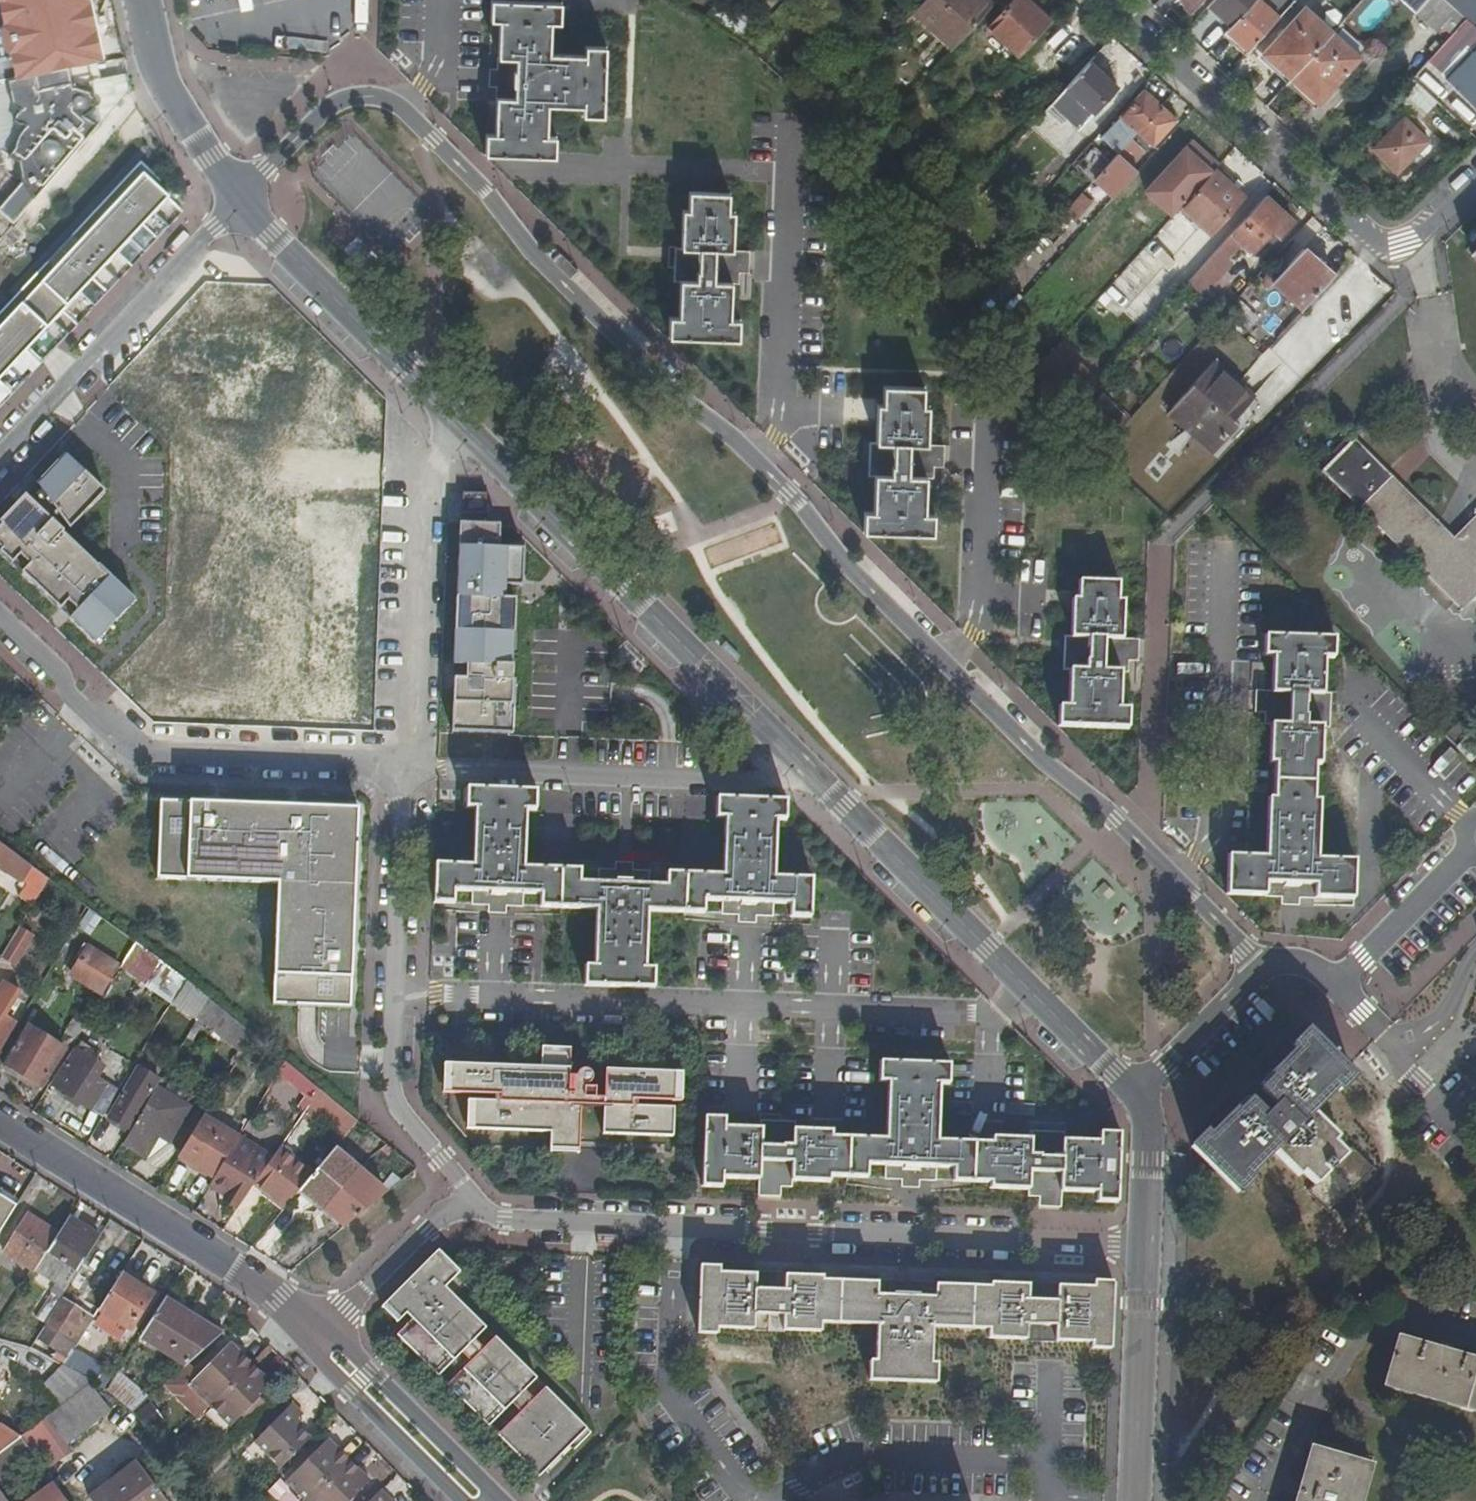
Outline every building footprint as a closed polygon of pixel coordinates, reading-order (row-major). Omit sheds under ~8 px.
[(83,68),(103,65),(89,0),(0,0),(0,30),(10,81),(83,68)] [(481,133),(480,153),(549,156),(550,135),(542,135),(543,104),(577,105),(577,115),(598,116),(601,47),(580,46),(580,55),(543,54),(544,23),(551,23),(553,24),(553,3),(485,0),(484,21),(494,21),(493,57),(490,57),(488,100),(492,100),(491,134),(481,133)] [(733,0),(722,0),(710,13),(742,50),(759,31),(733,0)] [(936,18),(930,24),(950,42),(985,2),(983,0),(916,0),(936,18)] [(1015,53),(1047,17),(1027,0),(1001,0),(981,22),(1015,53)] [(1202,0),(1226,21),(1245,0),(1203,0),(1202,0)] [(1222,26),(1243,46),(1285,0),(1245,0),(1226,21),(1222,26)] [(1412,10),(1413,9),(1421,0),(1400,0),(1412,10)] [(1413,9),(1435,29),(1439,25),(1446,31),(1462,15),(1446,0),(1421,0),(1413,9)] [(1298,3),(1255,49),(1285,75),(1328,28),(1298,3)] [(1356,55),(1328,28),(1285,75),(1314,101),(1356,55)] [(1475,97),(1475,30),(1464,42),(1467,45),(1440,73),(1471,103),(1475,97)] [(1112,82),(1085,57),(1046,99),(1073,123),(1087,107),(1088,108),(1112,82)] [(83,68),(10,81),(9,101),(9,103),(10,105),(11,106),(13,108),(13,109),(16,110),(17,111),(19,112),(21,112),(22,111),(27,115),(26,116),(33,121),(13,148),(14,151),(15,152),(16,150),(21,154),(16,161),(23,185),(0,210),(0,212),(13,224),(94,127),(81,118),(91,109),(88,94),(89,93),(91,91),(83,68)] [(1134,126),(1159,98),(1141,82),(1115,110),(1117,112),(1134,126)] [(1174,111),(1159,98),(1134,126),(1114,148),(1092,173),(1111,192),(1137,162),(1132,158),(1174,111)] [(1134,126),(1117,112),(1096,132),(1114,148),(1134,126)] [(1368,145),(1393,168),(1423,137),(1398,114),(1368,145)] [(1180,143),(1207,167),(1210,163),(1213,159),(1186,135),(1180,143)] [(1177,200),(1207,167),(1180,143),(1140,188),(1167,212),(1177,200)] [(149,161),(0,318),(0,401),(6,407),(31,380),(17,368),(34,350),(47,363),(75,334),(62,321),(88,293),(102,306),(127,279),(114,267),(140,239),(153,252),(178,226),(164,213),(178,198),(163,185),(168,180),(149,161)] [(1207,167),(1177,200),(1208,227),(1240,190),(1210,163),(1207,167)] [(1089,196),(1079,188),(1061,208),(1071,216),(1089,196)] [(665,317),(663,338),(734,341),(735,320),(725,319),(727,282),(734,282),(735,249),(726,249),(728,211),(722,211),(723,193),(683,191),(682,209),(676,209),(675,247),(670,247),(668,280),(675,281),(673,317),(665,317)] [(1287,215),(1259,191),(1186,275),(1183,278),(1195,289),(1197,291),(1203,283),(1216,270),(1220,260),(1223,253),(1231,244),(1235,240),(1247,251),(1267,229),(1272,233),(1287,215)] [(1269,279),(1299,305),(1329,272),(1300,244),(1269,279)] [(1463,262),(1475,276),(1475,249),(1463,262)] [(1091,299),(1102,319),(1130,304),(1119,284),(1091,299)] [(1219,313),(1229,322),(1247,303),(1236,294),(1219,313)] [(240,379),(292,386),(301,319),(267,314),(266,325),(234,321),(231,338),(212,336),(214,323),(141,314),(133,376),(167,381),(169,369),(188,372),(184,403),(179,403),(176,423),(259,434),(263,410),(236,406),(240,379)] [(1024,375),(1059,419),(1077,398),(1102,370),(1062,331),(1024,375)] [(1246,390),(1206,355),(1165,400),(1210,441),(1237,412),(1231,407),(1246,390)] [(859,511),(857,531),(928,534),(929,513),(920,512),(922,477),(928,477),(930,443),(922,442),(924,406),(917,406),(918,386),(878,384),(877,403),(872,403),(870,439),(864,439),(863,475),(870,476),(868,511),(859,511)] [(1315,470),(1454,611),(1470,594),(1475,600),(1475,508),(1446,538),(1422,513),(1397,488),(1347,438),(1315,470)] [(1406,452),(1416,464),(1429,454),(1419,442),(1406,452)] [(95,637),(133,596),(64,532),(103,489),(61,450),(0,516),(0,549),(95,637)] [(459,493),(457,514),(484,515),(484,493),(459,493)] [(304,548),(295,687),(259,685),(257,724),(293,727),(294,714),(310,716),(309,728),(398,734),(401,692),(359,689),(369,552),(403,554),(406,512),(368,510),(367,519),(267,512),(264,545),(304,548)] [(447,730),(511,733),(521,543),(503,542),(504,519),(458,517),(447,730)] [(1054,702),(1053,723),(1123,726),(1124,705),(1114,704),(1115,672),(1123,672),(1124,635),(1116,635),(1118,597),(1112,597),(1113,580),(1072,579),(1071,596),(1066,596),(1064,633),(1059,633),(1058,669),(1064,669),(1063,702),(1054,702)] [(1222,855),(1220,894),(1347,898),(1349,859),(1312,858),(1315,800),(1308,799),(1309,764),(1316,764),(1317,727),(1324,727),(1326,693),(1318,693),(1319,656),(1328,657),(1328,635),(1259,632),(1259,655),(1266,656),(1265,692),(1258,691),(1257,725),(1265,725),(1263,762),(1269,762),(1268,798),(1262,797),(1260,856),(1222,855)] [(1475,750),(1475,733),(1472,728),(1453,746),(1466,760),(1475,750)] [(432,863),(431,902),(452,903),(452,893),(469,894),(468,905),(521,907),(521,895),(539,896),(538,906),(595,908),(592,966),(584,966),(583,987),(653,990),(654,968),(645,968),(647,911),(674,913),(700,914),(701,902),(716,903),(718,903),(717,914),(771,917),(771,905),(788,905),(787,917),(810,918),(812,877),(774,875),(777,820),(782,820),(783,799),(714,795),(713,818),(723,818),(720,872),(665,870),(665,883),(648,882),(648,870),(596,868),(595,881),(578,880),(579,868),(522,865),(525,811),(532,811),(533,789),(464,786),(464,802),(463,807),(470,807),(468,865),(432,863)] [(263,1009),(339,1009),(340,810),(144,810),(144,886),(263,886),(263,1009)] [(21,881),(30,869),(0,845),(0,870),(21,881)] [(30,869),(21,881),(10,902),(26,911),(45,881),(30,869)] [(15,929),(0,955),(0,960),(12,967),(30,937),(15,929)] [(85,955),(68,983),(97,1003),(114,975),(85,955)] [(142,992),(168,1009),(180,988),(156,969),(142,992)] [(0,986),(0,1022),(16,995),(0,986)] [(180,988),(168,1009),(194,1026),(206,1007),(180,988)] [(206,1007),(194,1026),(234,1064),(248,1041),(206,1007)] [(8,1030),(0,1025),(0,1043),(8,1030)] [(1303,1189),(1328,1213),(1375,1165),(1350,1141),(1342,1149),(1332,1140),(1335,1137),(1309,1111),(1333,1086),(1337,1090),(1353,1074),(1306,1028),(1290,1045),(1294,1049),(1270,1074),(1271,1075),(1279,1083),(1267,1095),(1260,1087),(1246,1101),(1254,1108),(1242,1120),(1233,1112),(1232,1111),(1208,1136),(1204,1131),(1190,1145),(1236,1191),(1251,1177),(1247,1173),(1270,1149),(1297,1175),(1301,1171),(1311,1180),(1303,1189)] [(24,1033),(1,1069),(20,1082),(23,1077),(36,1087),(57,1057),(24,1033)] [(523,1063),(433,1063),(433,1092),(479,1092),(479,1099),(458,1099),(458,1128),(546,1128),(546,1148),(574,1148),(574,1100),(598,1100),(598,1128),(668,1128),(668,1099),(630,1098),(630,1092),(668,1092),(668,1064),(552,1063),(552,1047),(523,1047),(523,1063)] [(75,1050),(46,1094),(97,1125),(117,1091),(98,1079),(104,1068),(75,1050)] [(701,1112),(698,1182),(720,1183),(720,1173),(756,1175),(756,1181),(789,1183),(789,1176),(827,1177),(827,1172),(865,1174),(865,1161),(882,1161),(882,1179),(934,1181),(935,1163),(951,1164),(950,1177),(988,1178),(988,1183),(1025,1184),(1024,1191),(1060,1192),(1060,1186),(1096,1187),(1096,1196),(1117,1197),(1120,1128),(1098,1127),(1098,1136),(1062,1134),(1062,1128),(1028,1126),(1027,1134),(990,1132),(990,1138),(959,1137),(936,1136),(937,1103),(938,1079),(947,1079),(948,1058),(878,1055),(877,1077),(885,1078),(883,1134),(829,1131),(830,1126),(791,1124),(791,1118),(757,1116),(757,1124),(723,1122),(723,1113),(701,1112)] [(273,1080),(309,1106),(316,1094),(281,1067),(273,1080)] [(155,1088),(134,1073),(117,1100),(118,1101),(105,1122),(126,1135),(151,1094),(155,1088)] [(1260,1087),(1267,1095),(1279,1083),(1271,1075),(1260,1087)] [(184,1114),(151,1094),(126,1135),(117,1150),(137,1163),(151,1141),(162,1149),(184,1114)] [(309,1106),(302,1115),(332,1136),(327,1142),(332,1146),(351,1122),(316,1094),(309,1106)] [(458,1128),(458,1099),(448,1099),(448,1128),(458,1128)] [(1233,1112),(1242,1120),(1254,1108),(1246,1101),(1233,1112)] [(198,1122),(174,1162),(210,1184),(231,1149),(232,1148),(236,1141),(219,1131),(217,1134),(198,1122)] [(232,1148),(231,1149),(210,1184),(205,1192),(220,1201),(217,1207),(231,1216),(247,1194),(263,1170),(232,1148)] [(316,1211),(350,1175),(326,1154),(303,1182),(295,1193),(316,1211)] [(263,1170),(247,1194),(277,1215),(295,1193),(303,1182),(273,1157),(263,1170)] [(350,1175),(316,1211),(338,1230),(378,1197),(350,1175)] [(21,1212),(0,1199),(0,1246),(21,1212)] [(48,1265),(61,1244),(28,1224),(5,1262),(37,1283),(48,1265)] [(61,1244),(48,1265),(81,1286),(104,1249),(71,1228),(61,1244)] [(466,1264),(437,1244),(385,1299),(405,1322),(393,1336),(434,1375),(487,1321),(452,1283),(466,1264)] [(861,1365),(860,1386),(931,1388),(931,1368),(924,1368),(926,1331),(981,1333),(980,1343),(1020,1344),(1020,1327),(1034,1328),(1033,1344),(1081,1346),(1081,1353),(1107,1354),(1109,1284),(1084,1283),(1084,1293),(1052,1292),(1052,1288),(1035,1287),(1034,1304),(1018,1303),(1018,1286),(982,1285),(982,1290),(929,1288),(929,1301),(911,1300),(911,1288),(887,1287),(887,1299),(869,1299),(870,1286),(815,1284),(816,1280),(779,1278),(778,1297),(764,1296),(765,1278),(746,1278),(746,1280),(712,1279),(713,1269),(691,1268),(689,1340),(711,1341),(711,1334),(762,1335),(815,1337),(815,1329),(869,1331),(868,1365),(861,1365)] [(125,1285),(102,1323),(134,1343),(158,1306),(125,1285)] [(67,1309),(50,1335),(82,1354),(98,1330),(67,1309)] [(166,1312),(144,1348),(184,1375),(219,1345),(166,1312)] [(1400,1332),(1385,1381),(1475,1408),(1475,1354),(1400,1332)] [(534,1370),(497,1333),(451,1381),(489,1419),(534,1370)] [(189,1394),(210,1415),(251,1373),(231,1353),(217,1367),(199,1384),(189,1394)] [(50,1377),(68,1399),(96,1376),(99,1374),(70,1359),(50,1374),(50,1377)] [(193,1379),(199,1384),(217,1367),(211,1361),(193,1379)] [(273,1393),(251,1373),(210,1415),(231,1436),(241,1426),(259,1408),(273,1393)] [(112,1397),(96,1376),(68,1399),(52,1411),(73,1438),(112,1408),(118,1403),(112,1397)] [(580,1422),(546,1386),(502,1433),(535,1470),(580,1422)] [(131,1420),(148,1406),(118,1389),(112,1397),(118,1403),(112,1408),(131,1420)] [(265,1413),(259,1408),(241,1426),(246,1432),(265,1413)] [(303,1424),(292,1413),(256,1449),(281,1475),(310,1446),(295,1431),(303,1424)] [(0,1427),(0,1451),(9,1445),(14,1440),(21,1434),(5,1423),(0,1427)] [(22,1451),(29,1445),(21,1434),(14,1440),(22,1451)] [(1373,1459),(1312,1442),(1295,1500),(1361,1500),(1373,1459)] [(9,1445),(0,1451),(0,1467),(12,1458),(8,1453),(12,1450),(9,1445)] [(297,1500),(316,1500),(347,1469),(327,1449),(314,1461),(296,1480),(286,1490),(297,1500)] [(291,1474),(296,1480),(314,1461),(309,1456),(291,1474)] [(136,1460),(89,1498),(92,1500),(168,1500),(136,1460)] [(347,1469),(316,1500),(359,1500),(370,1490),(347,1469)] [(27,1500),(68,1500),(54,1481),(27,1500)] [(0,1489),(0,1500),(9,1500),(0,1489)]
